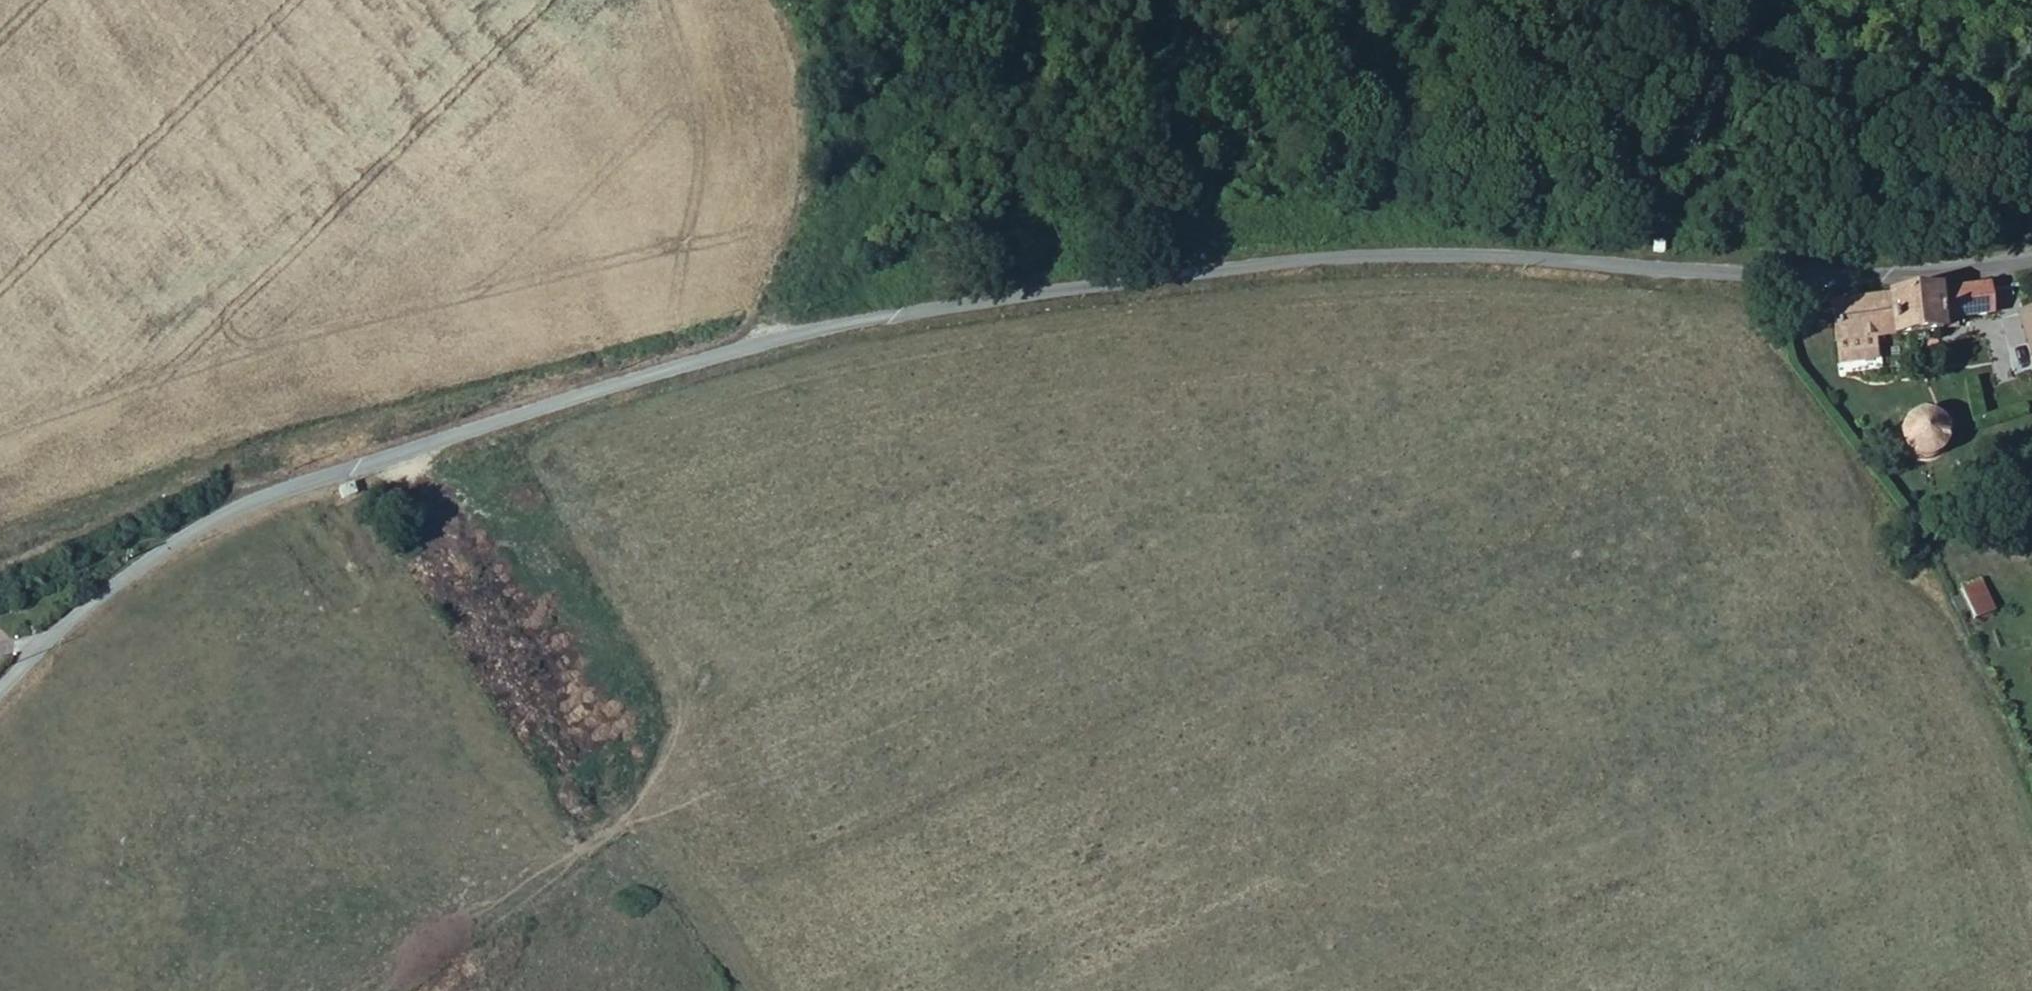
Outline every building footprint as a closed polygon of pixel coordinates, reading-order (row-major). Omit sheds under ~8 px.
[(1845,304),(1831,306),(1837,364),(1871,360),(1868,337),(1908,334),(1921,332),(1941,330),(1939,319),(1991,314),(1987,287),(1981,288),(1915,295),(1882,300),(1845,304)] [(2021,310),(2031,347),(2031,307),(2021,310)] [(1921,332),(1908,334),(1910,347),(1923,345),(1921,332)] [(1912,410),(1908,413),(1904,416),(1903,418),(1901,421),(1900,424),(1899,426),(1898,430),(1898,435),(1898,439),(1900,445),(1902,448),(1906,453),(1909,455),(1912,457),(1915,458),(1917,459),(1919,459),(1921,459),(1924,459),(1928,459),(1931,458),(1935,457),(1937,456),(1939,454),(1941,453),(1943,450),(1945,449),(1947,445),(1948,443),(1949,441),(1949,438),(1949,434),(1949,430),(1948,427),(1947,423),(1944,418),(1941,415),(1937,411),(1934,410),(1931,409),(1928,408),(1924,408),(1920,408),(1915,409),(1912,410)] [(347,494),(343,483),(327,487),(331,499),(347,494)] [(1959,591),(1972,619),(1994,609),(1980,581),(1959,591)]
